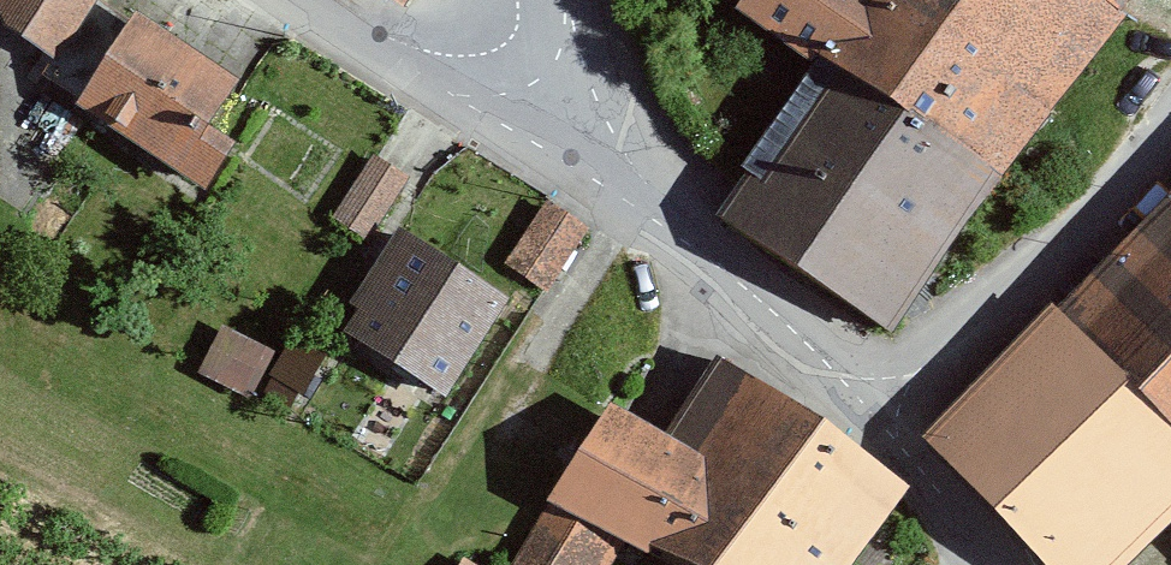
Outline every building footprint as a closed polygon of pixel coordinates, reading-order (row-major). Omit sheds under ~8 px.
[(55,53),(92,0),(0,0),(0,15),(55,53)] [(726,201),(881,319),(1124,0),(736,0),(827,69),(726,201)] [(239,82),(136,13),(78,99),(205,183),(229,147),(206,132),(239,82)] [(369,150),(338,215),(372,231),(403,166),(369,150)] [(927,413),(1066,564),(1122,564),(1170,520),(1170,190),(927,413)] [(545,193),(508,256),(553,283),(591,221),(545,193)] [(395,230),(341,321),(446,385),(501,294),(395,230)] [(226,317),(203,365),(255,390),(278,342),(226,317)] [(517,564),(613,564),(623,549),(651,564),(872,564),(919,485),(707,361),(661,439),(609,409),(517,564)]
